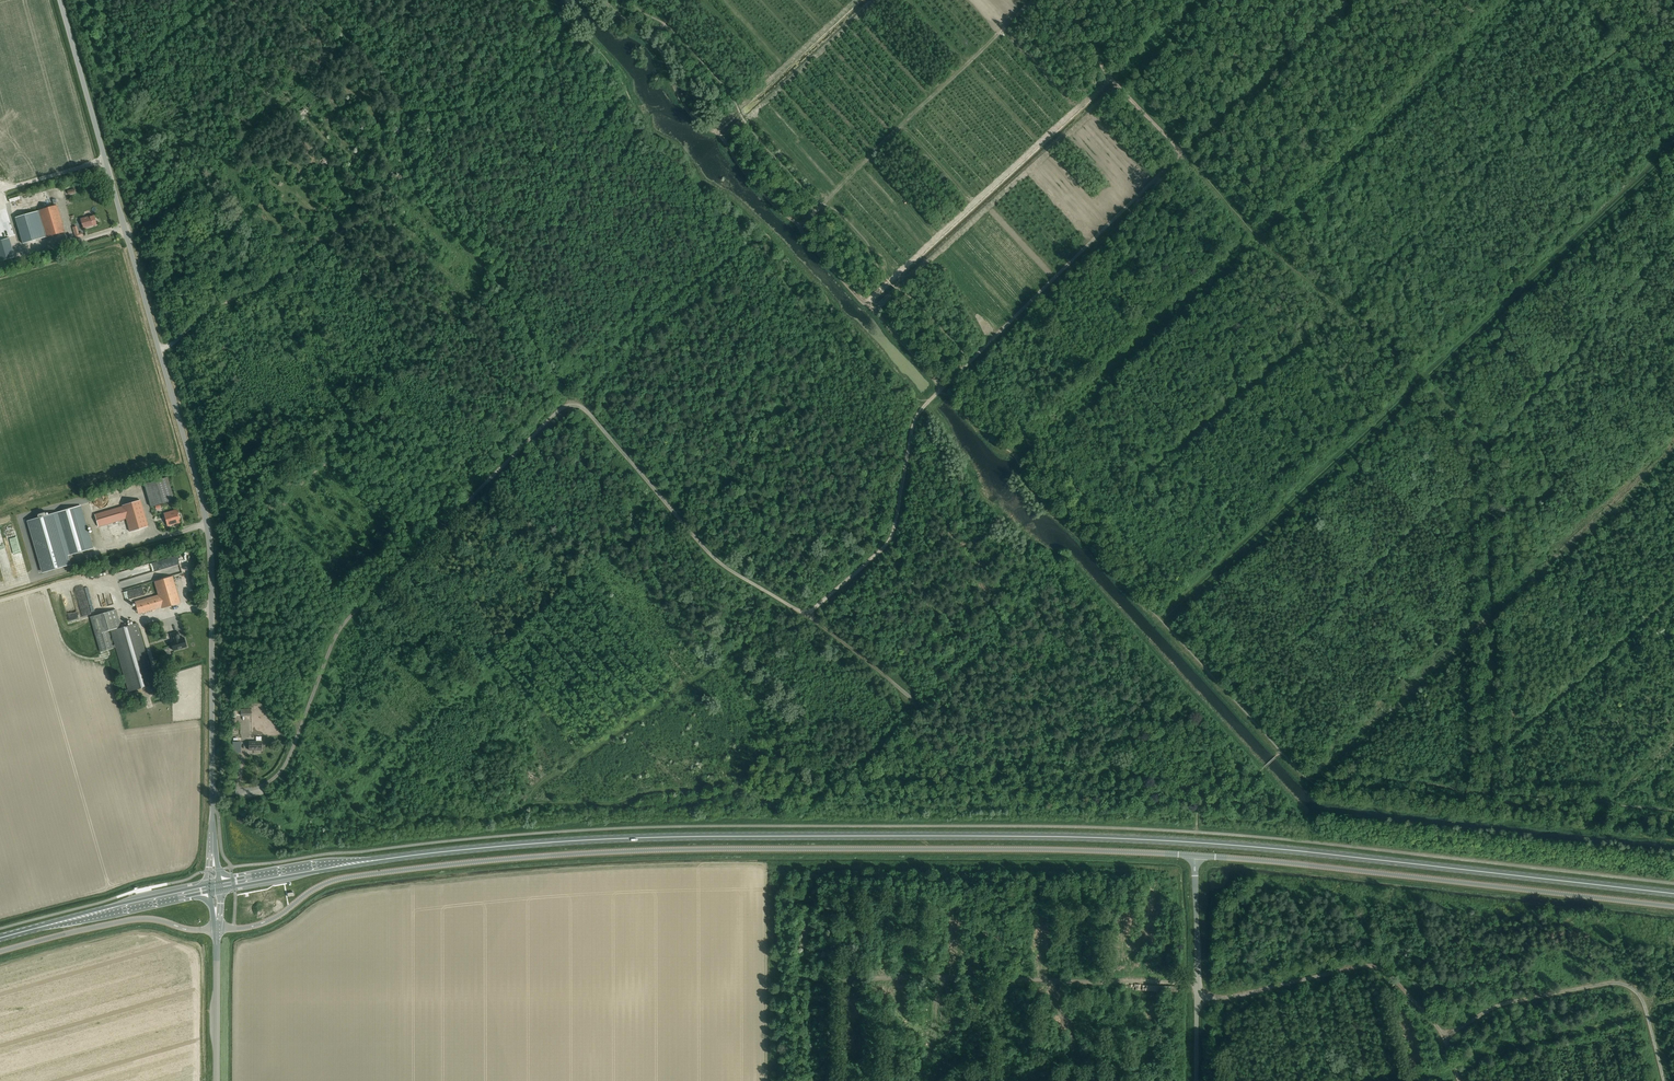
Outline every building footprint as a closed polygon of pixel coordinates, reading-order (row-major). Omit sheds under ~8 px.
[(298,111),(301,115),(307,110),(304,106),(301,108),(298,111)] [(14,199),(16,204),(24,200),(21,195),(14,199)] [(39,211),(39,212),(47,237),(64,232),(57,205),(39,211)] [(39,212),(16,218),(23,244),(47,237),(39,212)] [(83,228),(96,225),(93,215),(81,219),(83,228)] [(0,241),(0,261),(15,257),(9,238),(0,241)] [(151,507),(174,500),(167,477),(144,484),(151,507)] [(130,531),(148,526),(140,500),(122,505),(122,506),(94,514),(98,527),(126,518),(130,531)] [(67,555),(93,548),(81,506),(54,513),(67,555)] [(167,523),(180,519),(177,509),(164,513),(167,523)] [(69,564),(67,555),(54,513),(28,521),(43,572),(69,564)] [(20,555),(26,554),(24,541),(18,542),(20,555)] [(154,596),(135,602),(138,614),(162,607),(162,608),(180,603),(172,576),(150,583),(154,596)] [(121,628),(116,609),(91,617),(101,651),(116,647),(111,631),(121,628)] [(111,631),(116,647),(129,692),(155,684),(137,623),(121,628),(111,631)] [(179,637),(178,632),(170,634),(173,641),(171,641),(173,650),(186,646),(184,638),(179,639),(179,637)] [(262,750),(262,741),(249,741),(249,750),(262,750)]
